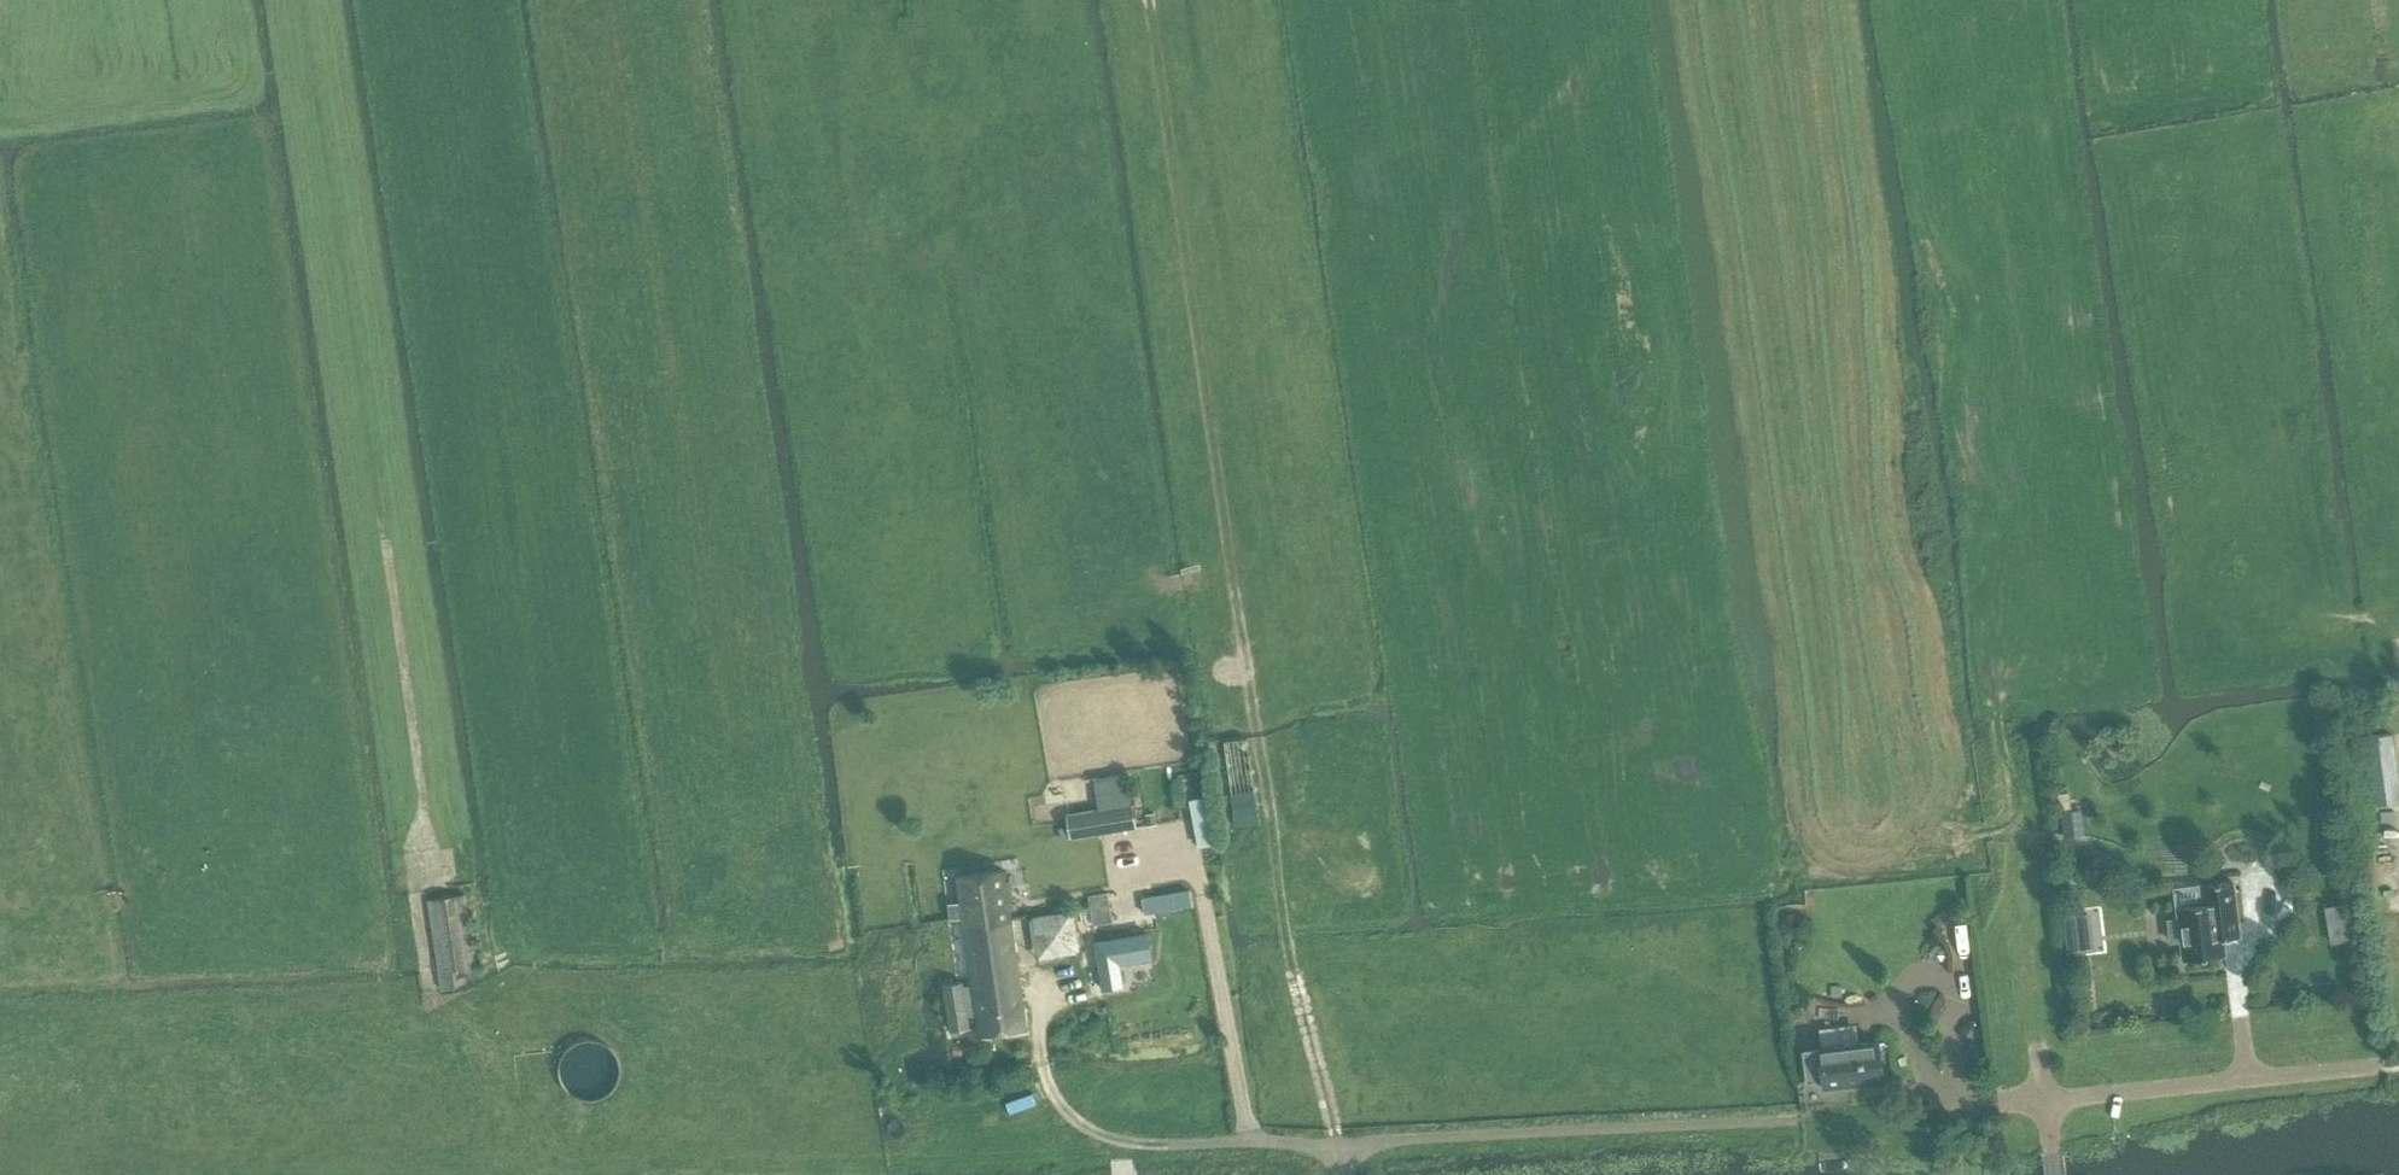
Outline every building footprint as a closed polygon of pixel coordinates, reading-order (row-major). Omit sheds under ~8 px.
[(2383,751),(2393,749),(2391,734),(2362,737),(2369,783),(2388,780),(2383,751)] [(1248,735),(1225,739),(1238,824),(1261,821),(1248,735)] [(1100,808),(1068,814),(1072,837),(1136,826),(1132,803),(1126,771),(1094,777),(1100,808)] [(1191,800),(1200,846),(1217,842),(1208,797),(1191,800)] [(2081,810),(2060,813),(2063,838),(2084,836),(2081,810)] [(1154,813),(1145,815),(1147,825),(1156,824),(1154,813)] [(979,1026),(980,1035),(1025,1029),(1005,871),(957,877),(961,906),(947,908),(949,920),(963,918),(975,1002),(966,1003),(964,984),(944,987),(951,1034),(970,1032),(969,1027),(979,1026)] [(2178,921),(2167,922),(2170,943),(2180,942),(2183,962),(2223,957),(2221,940),(2238,938),(2231,883),(2200,887),(2202,905),(2176,909),(2178,921)] [(1144,913),(1192,905),(1189,890),(1141,898),(1144,913)] [(1088,896),(1093,924),(1112,921),(1107,892),(1088,896)] [(453,970),(476,967),(465,893),(428,899),(440,988),(456,986),(453,970)] [(2345,916),(2343,904),(2325,907),(2327,919),(2345,916)] [(2087,914),(2063,916),(2067,952),(2091,949),(2087,914)] [(1151,958),(1147,933),(1094,941),(1102,989),(1122,985),(1119,963),(1151,958)] [(1883,1081),(1878,1042),(1819,1048),(1803,1050),(1807,1079),(1822,1077),(1824,1088),(1883,1081)]
